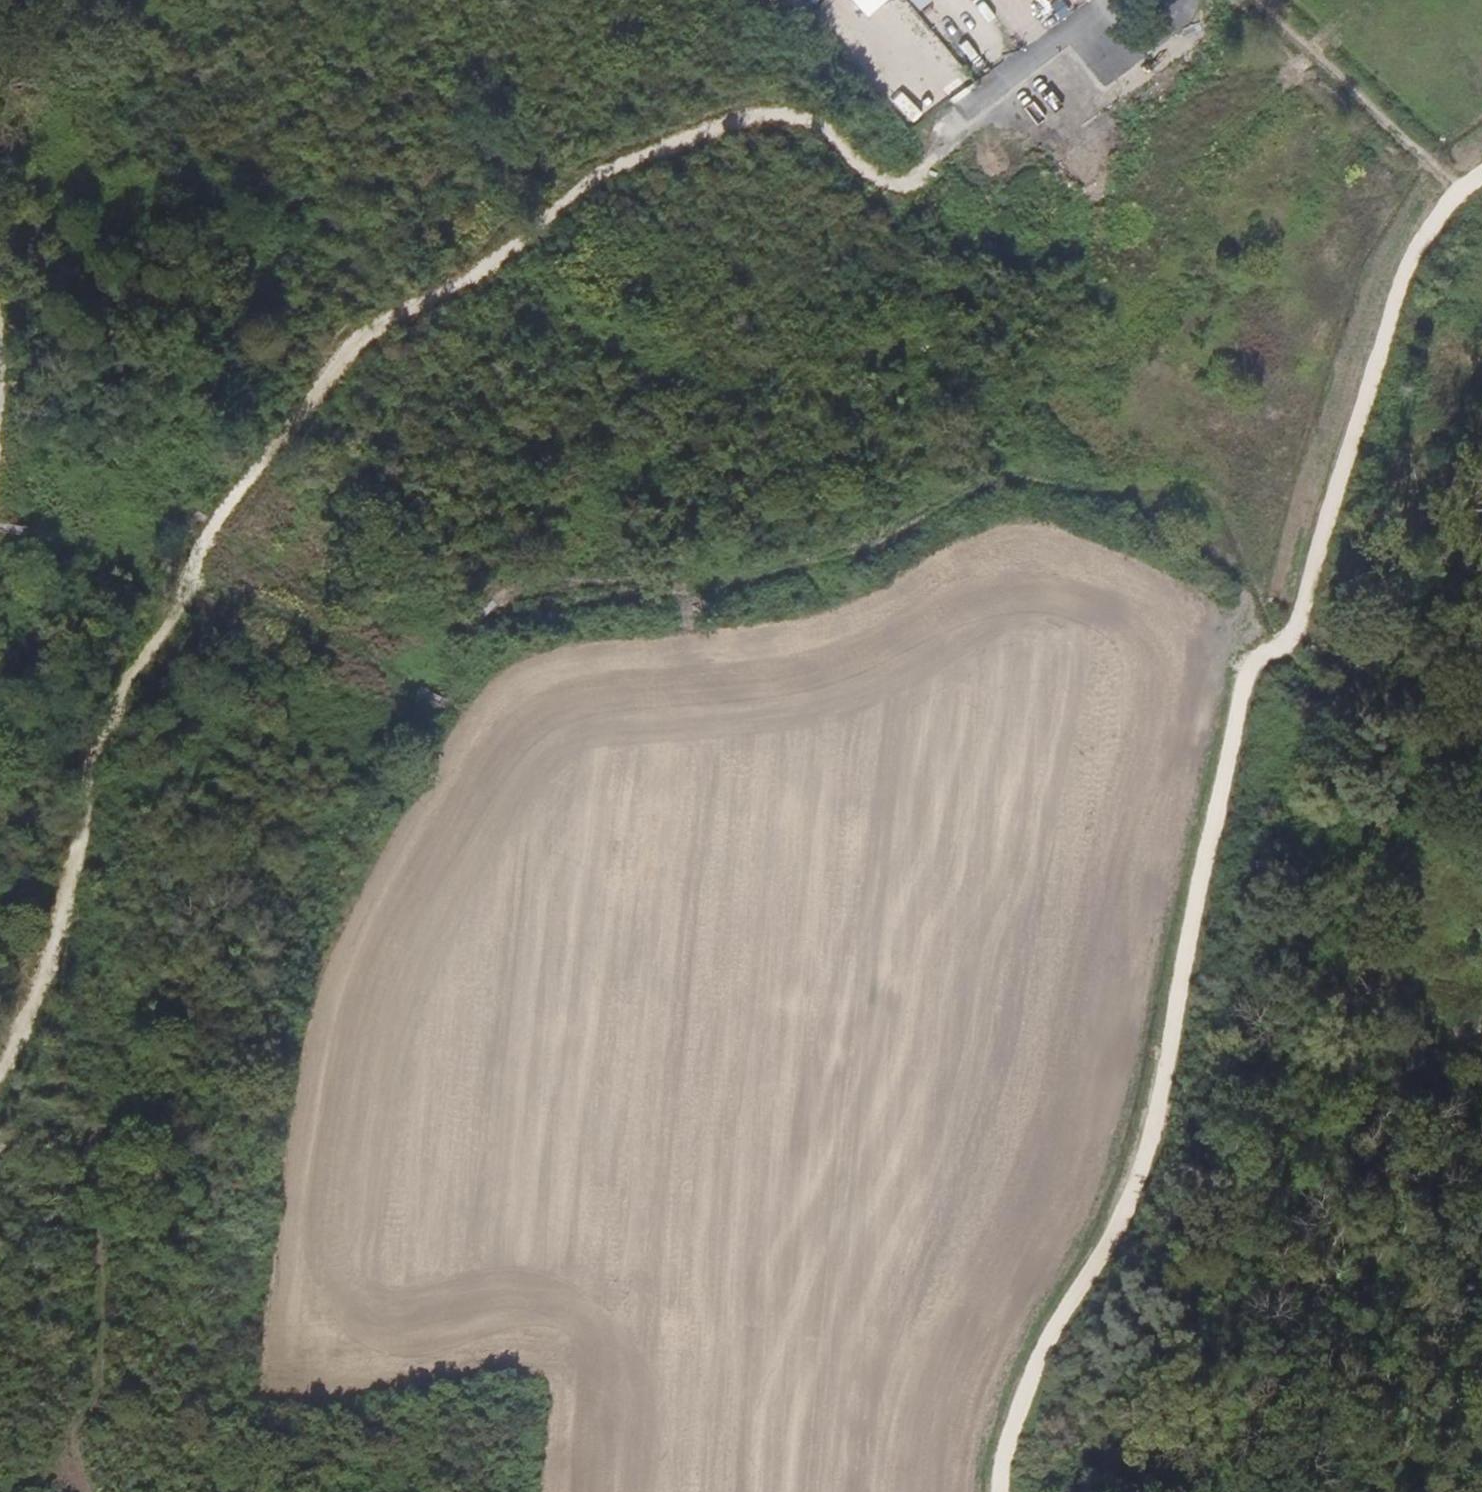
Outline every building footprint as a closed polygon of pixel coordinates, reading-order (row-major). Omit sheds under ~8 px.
[(869,17),(888,0),(854,0),(869,17)]
